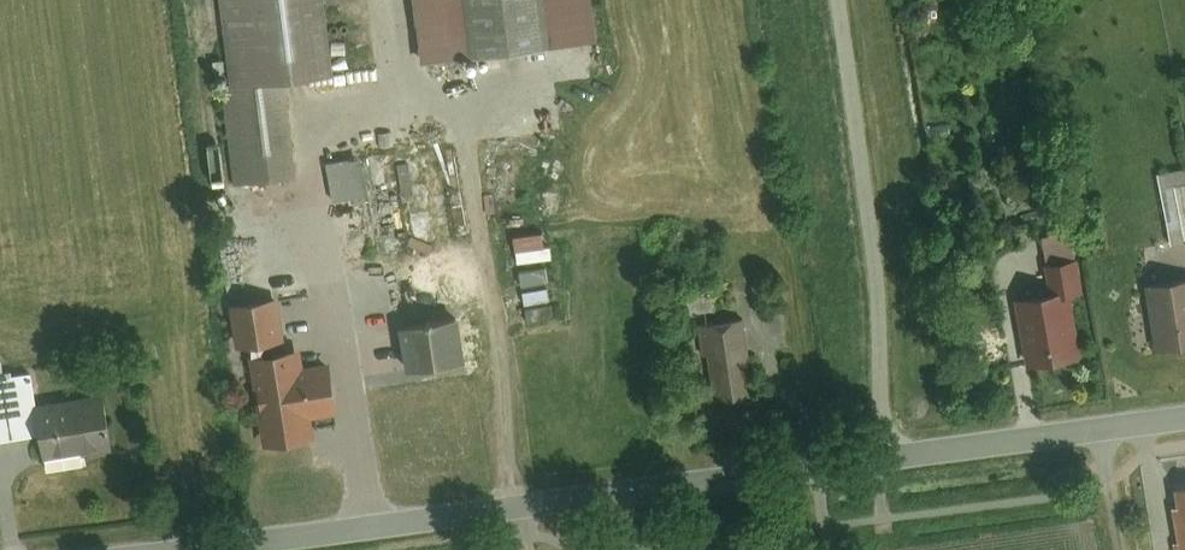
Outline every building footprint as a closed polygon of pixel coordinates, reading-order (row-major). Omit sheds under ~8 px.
[(326,0),(225,0),(235,82),(285,76),(335,70),(326,0)] [(417,58),(466,52),(459,0),(409,0),(417,58)] [(466,52),(548,41),(543,0),(459,0),(466,52)] [(226,84),(238,179),(297,172),(285,76),(235,82),(226,84)] [(365,188),(355,151),(323,159),(333,196),(365,188)] [(1170,234),(1184,232),(1184,164),(1159,169),(1170,234)] [(430,253),(391,261),(394,274),(433,267),(430,253)] [(1082,290),(1077,261),(1050,265),(1056,295),(1070,292),(1082,290)] [(536,279),(535,267),(519,269),(522,295),(529,294),(528,280),(536,279)] [(711,270),(674,276),(680,310),(717,304),(711,270)] [(1146,287),(1157,352),(1184,347),(1184,280),(1146,287)] [(1056,295),(1018,301),(1030,365),(1081,357),(1070,292),(1056,295)] [(277,295),(228,302),(234,342),(282,336),(277,295)] [(458,311),(397,322),(405,369),(466,358),(458,311)] [(742,316),(700,323),(712,395),(755,388),(742,316)] [(297,345),(249,353),(264,442),(312,433),(309,411),(300,362),(297,345)] [(300,362),(309,411),(338,406),(330,357),(300,362)] [(40,428),(36,402),(30,367),(0,372),(0,434),(40,428)] [(96,393),(36,402),(40,428),(43,452),(104,443),(96,393)] [(1170,492),(1180,549),(1184,549),(1184,490),(1170,492)]
